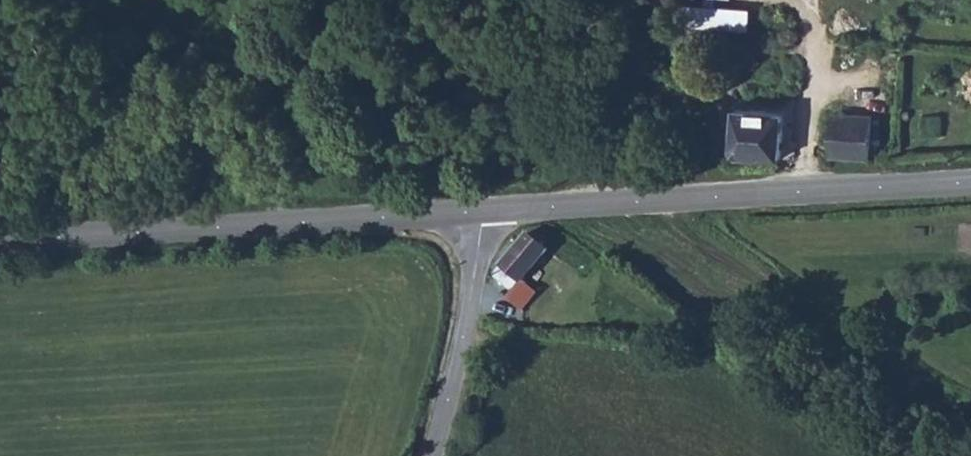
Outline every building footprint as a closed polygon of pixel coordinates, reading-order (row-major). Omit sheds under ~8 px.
[(773,151),(779,103),(720,94),(719,114),(728,115),(725,138),(735,147),(773,151)] [(860,153),(865,111),(827,108),(822,150),(860,153)] [(522,225),(500,249),(499,252),(502,259),(492,272),(504,280),(512,268),(520,274),(543,242),(522,225)]
